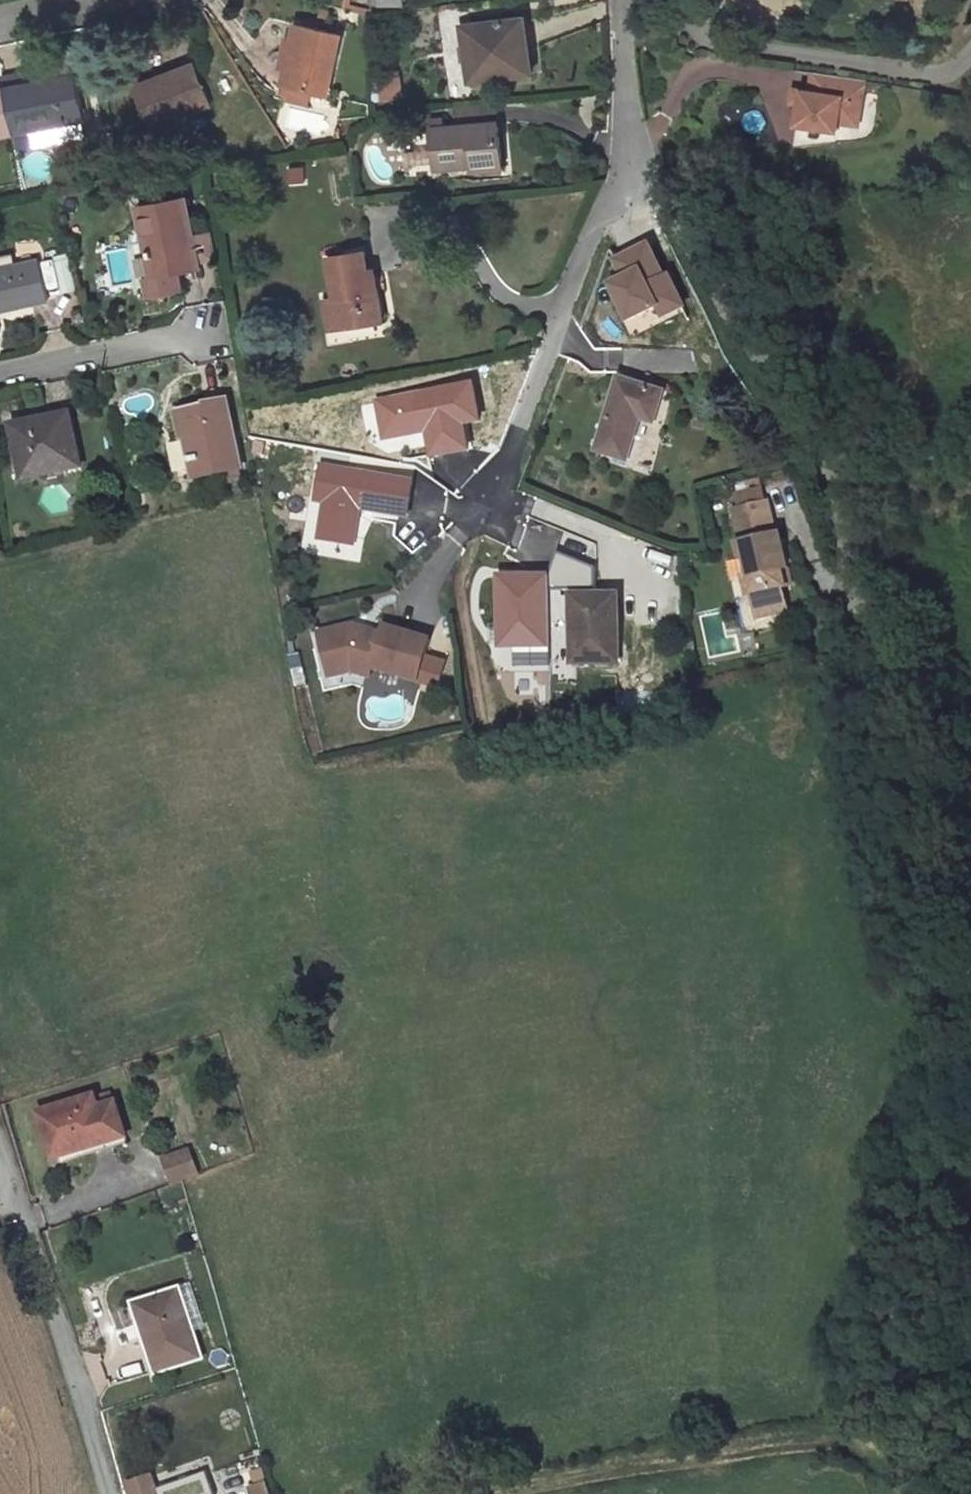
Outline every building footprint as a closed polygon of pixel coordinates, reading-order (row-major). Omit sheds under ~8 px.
[(524,53),(521,23),(467,29),(474,83),(534,77),(532,53),(524,53)] [(349,39),(301,26),(286,87),(334,100),(349,39)] [(216,107),(199,67),(140,91),(158,132),(216,107)] [(402,100),(402,80),(374,80),(374,100),(402,100)] [(79,81),(10,95),(18,137),(88,124),(79,81)] [(863,91),(814,82),(811,96),(803,95),(798,127),(837,134),(839,123),(857,126),(863,91)] [(10,95),(0,97),(0,141),(18,137),(10,95)] [(503,113),(462,115),(463,133),(438,135),(442,174),(478,171),(479,176),(508,173),(503,113)] [(429,148),(409,149),(410,171),(429,170),(429,148)] [(291,184),(307,183),(306,167),(290,168),(291,184)] [(215,244),(213,229),(186,234),(179,195),(140,201),(155,274),(143,278),(148,299),(174,295),(170,276),(194,271),(189,250),(215,244)] [(611,258),(621,277),(612,281),(630,315),(654,303),(658,311),(679,301),(663,271),(659,273),(642,242),(611,258)] [(363,254),(326,260),(339,333),(382,325),(374,276),(367,277),(363,254)] [(0,268),(0,310),(47,302),(39,261),(0,268)] [(655,423),(666,392),(623,376),(598,450),(628,461),(643,419),(655,423)] [(229,397),(177,408),(191,473),(242,460),(229,397)] [(73,409),(13,419),(17,441),(25,440),(31,471),(83,462),(73,409)] [(414,491),(320,466),(309,504),(321,508),(313,541),(351,550),(360,517),(402,527),(414,491)] [(741,508),(768,503),(763,479),(753,481),(755,490),(737,494),(741,508)] [(777,535),(770,502),(768,503),(741,508),(736,509),(743,542),(738,543),(741,557),(747,561),(750,576),(745,577),(749,595),(753,594),(757,618),(789,612),(784,588),(787,587),(783,571),(789,570),(782,535),(777,535)] [(572,599),(600,598),(599,571),(562,555),(551,579),(552,645),(503,645),(497,645),(498,672),(550,672),(551,685),(573,685),(573,666),(572,599)] [(552,645),(551,579),(502,579),(503,645),(552,645)] [(572,599),(573,666),(621,666),(620,598),(600,598),(572,599)] [(426,657),(431,640),(385,626),(383,634),(354,625),(320,633),(327,667),(352,661),(355,661),(352,671),(371,677),(374,667),(418,681),(426,657)] [(426,657),(418,681),(440,688),(448,664),(426,657)] [(352,661),(327,667),(329,677),(352,671),(355,661),(352,661)] [(646,717),(644,702),(633,704),(635,719),(646,717)] [(101,1095),(38,1114),(53,1157),(115,1136),(101,1095)] [(171,1185),(200,1177),(192,1148),(163,1157),(171,1185)] [(182,1281),(184,1288),(195,1324),(210,1320),(197,1277),(182,1281)] [(205,1356),(195,1324),(184,1288),(144,1300),(165,1369),(205,1356)] [(152,1373),(165,1369),(144,1300),(131,1304),(152,1373)] [(132,1493),(157,1493),(152,1477),(128,1485),(132,1493)] [(251,1493),(268,1493),(265,1482),(249,1487),(251,1493)]
